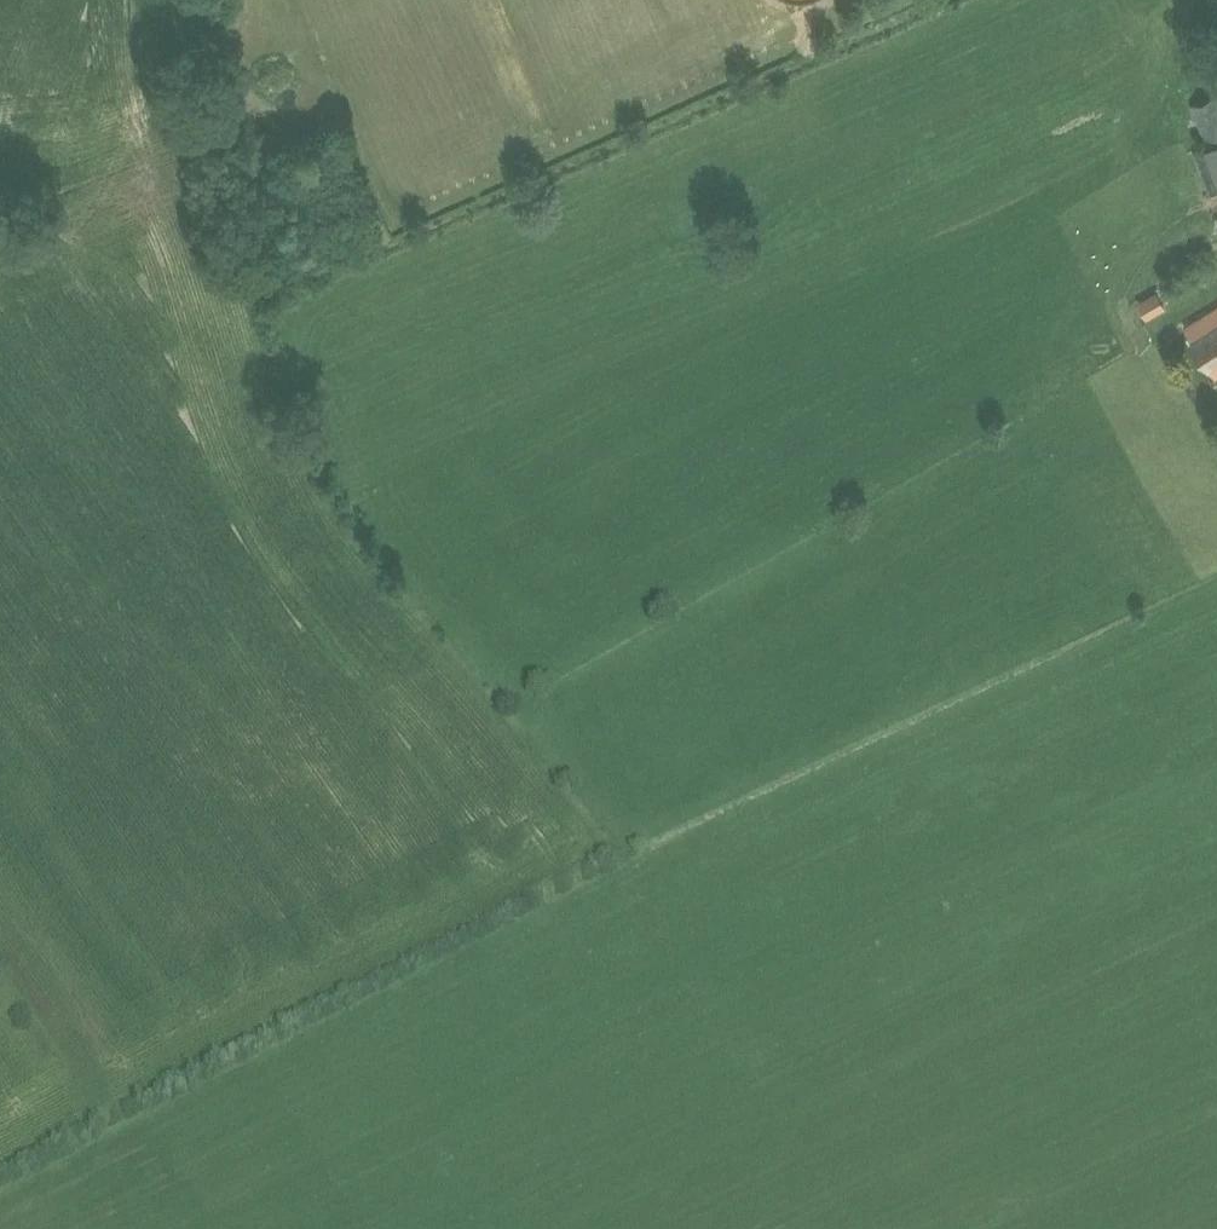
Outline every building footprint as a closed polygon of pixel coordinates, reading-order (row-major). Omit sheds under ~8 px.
[(1216,95),(1190,105),(1206,146),(1192,152),(1207,194),(1216,191),(1216,95)] [(1147,318),(1166,306),(1156,291),(1137,302),(1147,318)] [(1216,378),(1216,309),(1185,329),(1216,378)]
